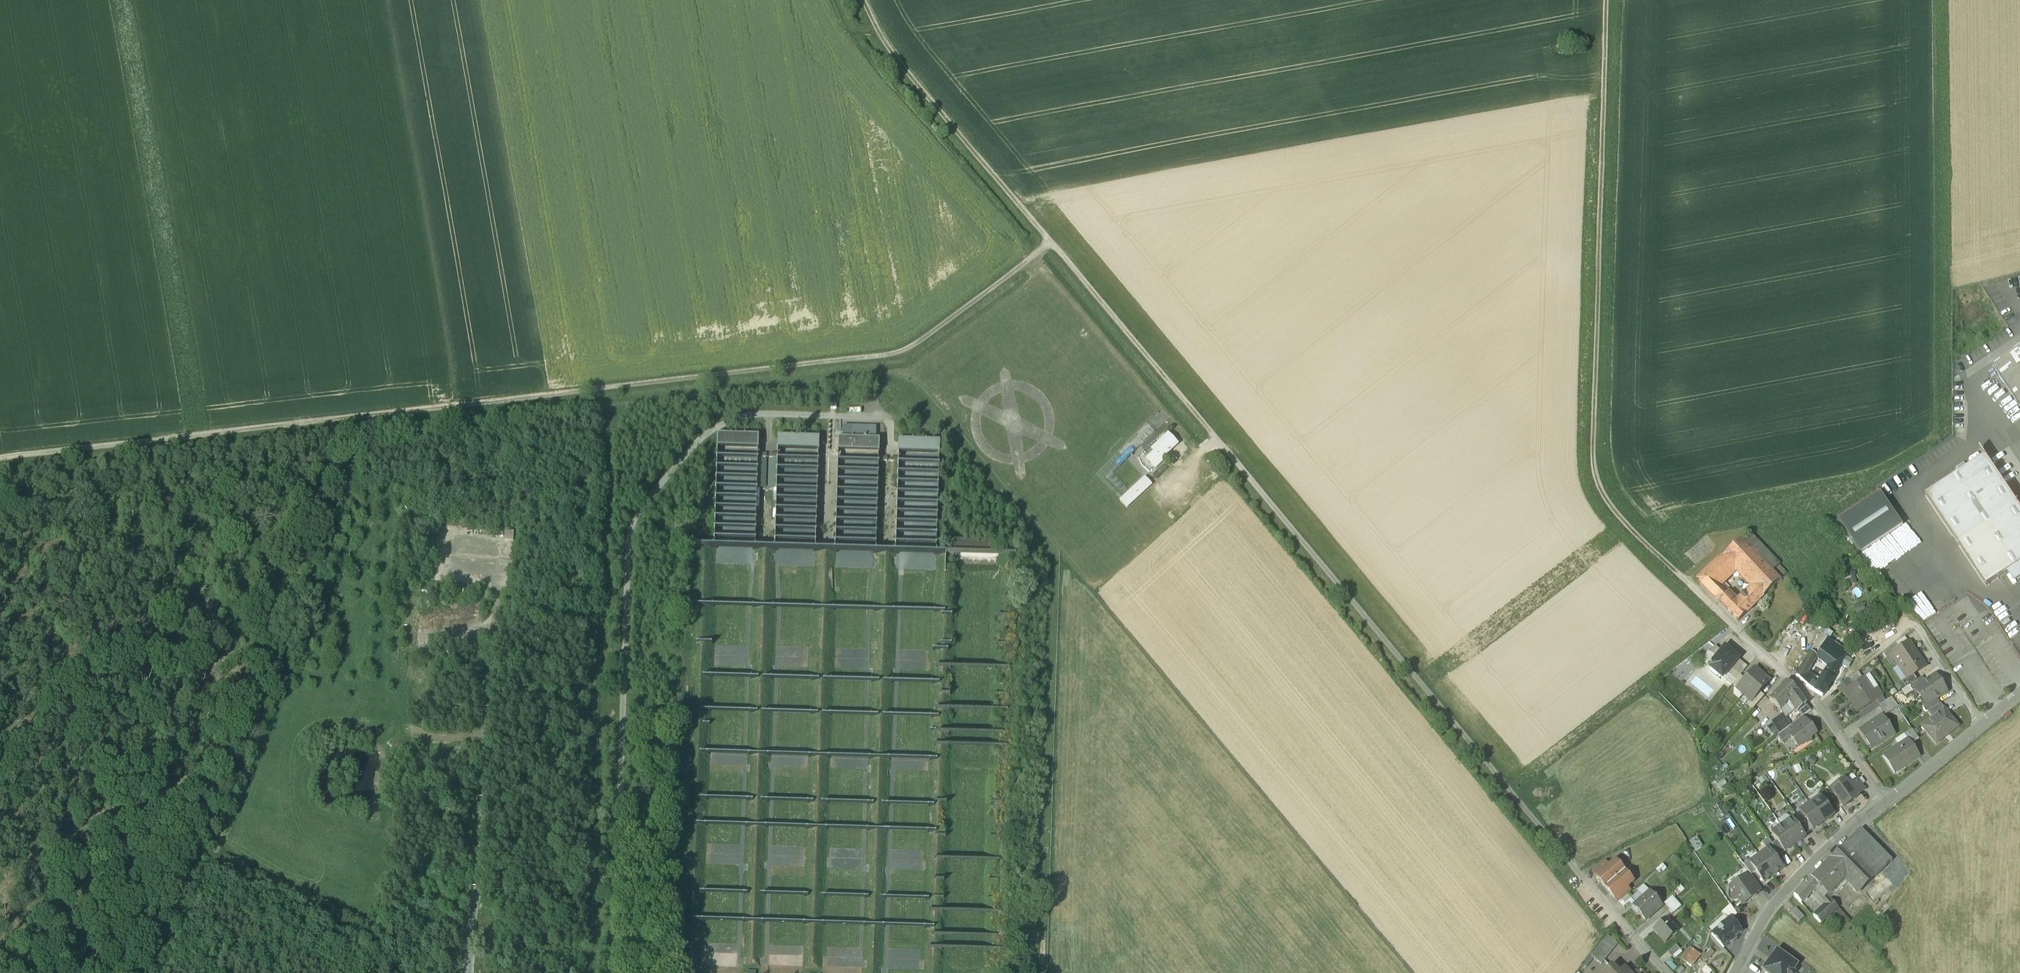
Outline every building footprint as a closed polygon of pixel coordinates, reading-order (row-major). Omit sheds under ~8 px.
[(1995,366),(2019,404),(2019,349),(1995,366)] [(876,439),(877,427),(841,425),(840,437),(834,437),(833,450),(852,451),(852,461),(860,461),(859,475),(875,476),(876,465),(878,465),(880,439),(876,439)] [(815,450),(815,436),(774,436),(774,448),(785,448),(785,439),(795,440),(795,450),(815,450)] [(1152,449),(1155,453),(1148,459),(1155,467),(1162,460),(1161,459),(1176,445),(1169,437),(1159,446),(1158,444),(1152,449)] [(935,473),(935,440),(895,439),(895,451),(912,451),(912,465),(918,465),(918,473),(935,473)] [(1926,497),(1986,588),(2019,565),(2019,508),(1980,449),(1985,458),(1926,497)] [(1146,480),(1145,479),(1138,487),(1144,492),(1149,486),(1145,482),(1146,480)] [(933,500),(934,482),(920,482),(920,487),(913,487),(913,494),(925,495),(925,500),(933,500)] [(1144,492),(1138,487),(1130,495),(1135,500),(1144,492)] [(1879,494),(1837,522),(1859,555),(1901,527),(1879,494)] [(504,527),(503,540),(512,541),(513,528),(504,527)] [(1778,566),(1750,536),(1743,542),(1771,572),(1778,566)] [(1740,539),(1722,557),(1735,571),(1753,590),(1754,590),(1762,598),(1765,595),(1779,581),(1771,572),(1743,542),(1740,539)] [(1722,557),(1697,581),(1714,599),(1722,591),(1719,587),(1735,571),(1722,557)] [(1786,574),(1778,566),(1771,572),(1779,581),(1786,574)] [(1753,590),(1746,594),(1756,604),(1762,598),(1754,590),(1753,590)] [(1733,601),(1722,591),(1714,599),(1725,609),(1733,601)] [(1745,595),(1735,604),(1733,601),(1725,609),(1738,622),(1756,604),(1746,594),(1745,595)] [(1762,598),(1756,604),(1761,610),(1770,601),(1765,595),(1762,598)] [(1832,633),(1825,630),(1816,644),(1822,649),(1828,639),(1832,633)] [(1822,649),(1816,644),(1795,677),(1801,682),(1805,676),(1806,675),(1816,658),(1823,663),(1836,646),(1828,639),(1822,649)] [(1904,639),(1894,645),(1898,651),(1908,645),(1904,639)] [(1847,644),(1841,650),(1847,655),(1847,654),(1852,648),(1847,644)] [(1715,659),(1710,665),(1709,666),(1708,668),(1722,680),(1726,674),(1737,660),(1741,656),(1727,645),(1720,653),(1715,659)] [(1894,645),(1882,655),(1886,660),(1891,657),(1890,656),(1898,651),(1894,645)] [(1925,669),(1908,645),(1898,651),(1890,656),(1891,657),(1898,668),(1906,680),(1907,681),(1912,677),(1925,669)] [(1841,650),(1836,646),(1823,663),(1828,667),(1823,674),(1832,680),(1841,665),(1847,655),(1841,650)] [(1714,648),(1709,654),(1715,659),(1720,653),(1714,648)] [(1847,655),(1841,665),(1846,668),(1852,658),(1847,654),(1847,655)] [(1747,668),(1737,660),(1726,674),(1735,682),(1740,676),(1747,668)] [(1893,672),(1901,684),(1906,680),(1898,668),(1893,672)] [(1745,680),(1737,690),(1750,702),(1751,702),(1759,693),(1768,683),(1754,670),(1745,680)] [(1857,673),(1847,682),(1851,687),(1862,680),(1857,673)] [(1823,674),(1817,685),(1813,683),(1805,676),(1801,682),(1809,689),(1822,697),(1832,680),(1823,674)] [(1735,682),(1732,686),(1737,690),(1745,680),(1740,676),(1735,682)] [(1876,690),(1867,676),(1862,680),(1870,693),(1876,690)] [(1912,677),(1907,681),(1906,680),(1901,684),(1905,689),(1908,687),(1916,682),(1912,677)] [(1924,684),(1915,690),(1920,698),(1940,685),(1934,677),(1924,684)] [(1916,682),(1908,687),(1911,693),(1915,690),(1924,684),(1921,679),(1916,682)] [(1870,693),(1862,680),(1851,687),(1840,694),(1839,694),(1840,695),(1843,693),(1857,714),(1876,702),(1881,698),(1876,690),(1870,693)] [(1847,681),(1837,689),(1840,694),(1851,687),(1847,682),(1847,681)] [(1797,693),(1786,682),(1769,700),(1780,711),(1788,702),(1797,712),(1800,709),(1806,705),(1797,693)] [(1940,685),(1920,698),(1926,706),(1937,699),(1938,699),(1939,698),(1946,694),(1940,685)] [(1759,693),(1751,702),(1750,702),(1747,706),(1752,711),(1764,697),(1759,693)] [(1881,698),(1876,702),(1879,707),(1885,703),(1881,698)] [(1927,714),(1939,705),(1942,703),(1939,698),(1938,699),(1937,699),(1926,706),(1923,708),(1927,714)] [(1879,707),(1885,716),(1897,708),(1890,699),(1885,703),(1879,707)] [(1780,711),(1769,700),(1764,705),(1773,715),(1777,712),(1780,711)] [(1806,705),(1800,709),(1804,714),(1810,710),(1806,705)] [(1939,705),(1927,714),(1932,719),(1943,710),(1943,711),(1944,710),(1939,705)] [(1921,728),(1923,731),(1935,745),(1957,728),(1943,711),(1943,710),(1932,719),(1921,728)] [(1790,725),(1780,711),(1777,712),(1773,715),(1770,717),(1774,723),(1774,722),(1782,732),(1790,726),(1790,725)] [(1782,732),(1780,735),(1777,736),(1781,742),(1789,736),(1806,723),(1802,717),(1790,726),(1782,732)] [(1881,718),(1859,732),(1871,750),(1893,736),(1881,718)] [(1806,723),(1789,736),(1798,747),(1803,743),(1806,743),(1809,741),(1810,738),(1815,734),(1806,722),(1806,723)] [(1911,730),(1903,736),(1907,741),(1907,740),(1911,745),(1918,740),(1911,730)] [(1907,741),(1882,757),(1894,775),(1919,758),(1911,745),(1907,740),(1907,741)] [(1722,756),(1708,764),(1714,774),(1717,772),(1714,767),(1725,760),(1722,756)] [(1865,790),(1857,780),(1848,787),(1855,797),(1865,790)] [(1843,781),(1830,790),(1843,808),(1856,799),(1855,797),(1848,787),(1843,781)] [(1819,798),(1809,805),(1822,824),(1832,817),(1831,815),(1823,805),(1819,798)] [(1836,812),(1828,801),(1823,805),(1831,815),(1836,812)] [(1822,824),(1809,805),(1800,812),(1812,830),(1813,831),(1822,824)] [(1812,830),(1804,819),(1800,823),(1807,833),(1812,830)] [(1795,826),(1791,821),(1781,828),(1794,846),(1804,839),(1802,837),(1795,826)] [(1807,833),(1800,823),(1795,826),(1802,837),(1807,833)] [(1794,846),(1781,828),(1771,835),(1776,842),(1784,852),(1784,853),(1794,846)] [(1859,830),(1842,847),(1874,879),(1891,862),(1859,830)] [(1698,838),(1691,841),(1695,851),(1702,848),(1698,838)] [(1771,845),(1767,839),(1761,844),(1767,851),(1768,850),(1774,859),(1779,856),(1771,845)] [(1784,852),(1776,842),(1771,845),(1779,856),(1784,852)] [(1874,879),(1842,847),(1835,855),(1841,860),(1834,867),(1846,879),(1860,893),(1874,879)] [(1774,859),(1768,850),(1767,851),(1758,857),(1772,877),(1782,870),(1774,859)] [(1835,855),(1828,861),(1834,867),(1841,860),(1835,855)] [(1750,863),(1749,863),(1755,872),(1763,883),(1772,877),(1758,857),(1750,863)] [(1755,872),(1749,863),(1750,863),(1749,861),(1743,865),(1750,875),(1755,872)] [(1828,861),(1810,879),(1824,894),(1827,897),(1846,879),(1834,867),(1828,861)] [(1600,875),(1596,877),(1605,888),(1623,872),(1614,862),(1609,866),(1600,875)] [(1596,871),(1600,875),(1609,866),(1605,862),(1596,871)] [(1623,872),(1605,888),(1614,898),(1616,896),(1626,888),(1632,883),(1623,872)] [(1750,875),(1745,879),(1755,894),(1761,890),(1750,875)] [(1743,878),(1729,887),(1734,893),(1732,894),(1731,897),(1734,900),(1737,901),(1738,900),(1742,906),(1756,896),(1755,894),(1745,879),(1743,878)] [(1824,894),(1810,879),(1793,896),(1800,904),(1811,893),(1818,900),(1824,894)] [(1643,886),(1637,892),(1643,898),(1649,893),(1643,886)] [(1626,888),(1616,896),(1620,901),(1627,895),(1630,892),(1626,888)] [(1649,893),(1643,898),(1633,908),(1647,923),(1663,908),(1649,892),(1649,893)] [(1827,897),(1824,894),(1818,900),(1824,906),(1824,907),(1831,901),(1827,897)] [(1620,901),(1618,903),(1623,908),(1629,903),(1631,900),(1627,895),(1620,901)] [(1672,897),(1663,904),(1668,909),(1676,902),(1672,897)] [(1824,906),(1813,916),(1820,924),(1837,908),(1831,901),(1824,907),(1824,906)] [(1676,902),(1668,909),(1672,914),(1681,907),(1676,902)] [(1730,906),(1722,912),(1728,920),(1729,919),(1730,921),(1736,915),(1730,906)] [(1803,919),(1796,912),(1793,915),(1800,922),(1803,919)] [(1676,931),(1665,919),(1653,930),(1658,936),(1658,935),(1666,945),(1673,938),(1678,934),(1676,931)] [(1728,920),(1711,935),(1723,948),(1741,933),(1730,921),(1729,919),(1728,920)] [(1608,935),(1591,956),(1601,965),(1619,943),(1608,935)] [(1676,945),(1667,953),(1671,957),(1680,950),(1676,945)] [(1710,947),(1701,957),(1708,963),(1717,953),(1710,947)] [(1692,968),(1701,957),(1690,948),(1681,960),(1692,968)] [(1792,972),(1797,966),(1777,951),(1762,972),(1764,972),(1793,972),(1792,972)]
